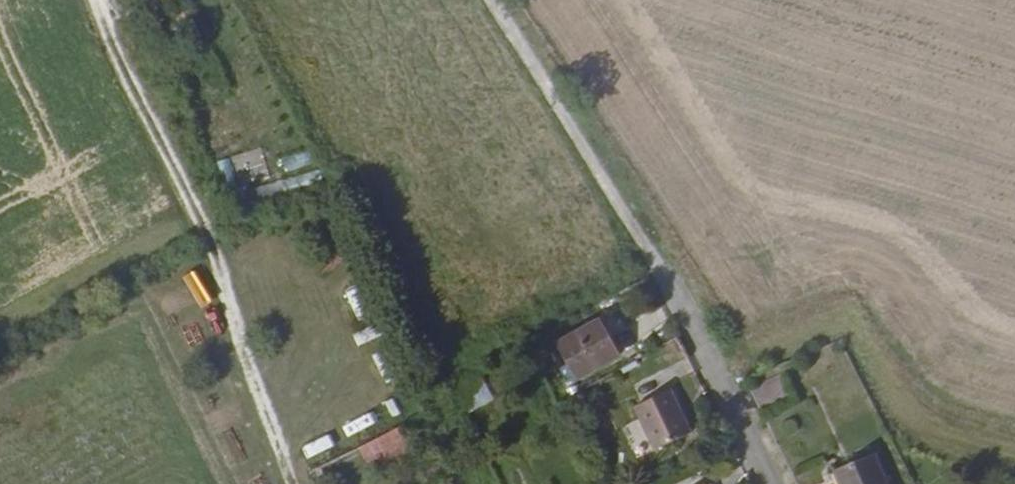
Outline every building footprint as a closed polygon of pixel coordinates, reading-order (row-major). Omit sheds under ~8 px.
[(221,182),(234,180),(230,159),(218,161),(221,182)] [(285,193),(321,182),(318,170),(282,181),(285,193)] [(253,199),(269,195),(262,172),(247,176),(253,199)] [(622,361),(603,326),(561,348),(580,383),(622,361)] [(543,369),(555,364),(543,340),(532,346),(543,369)] [(778,375),(747,388),(758,412),(788,400),(778,375)] [(466,387),(470,408),(489,404),(485,384),(466,387)] [(656,455),(693,439),(673,395),(637,411),(656,455)] [(412,448),(401,425),(359,448),(370,471),(412,448)] [(307,459),(334,449),(329,436),(302,446),(307,459)] [(872,457),(833,474),(838,483),(885,483),(872,457)]
